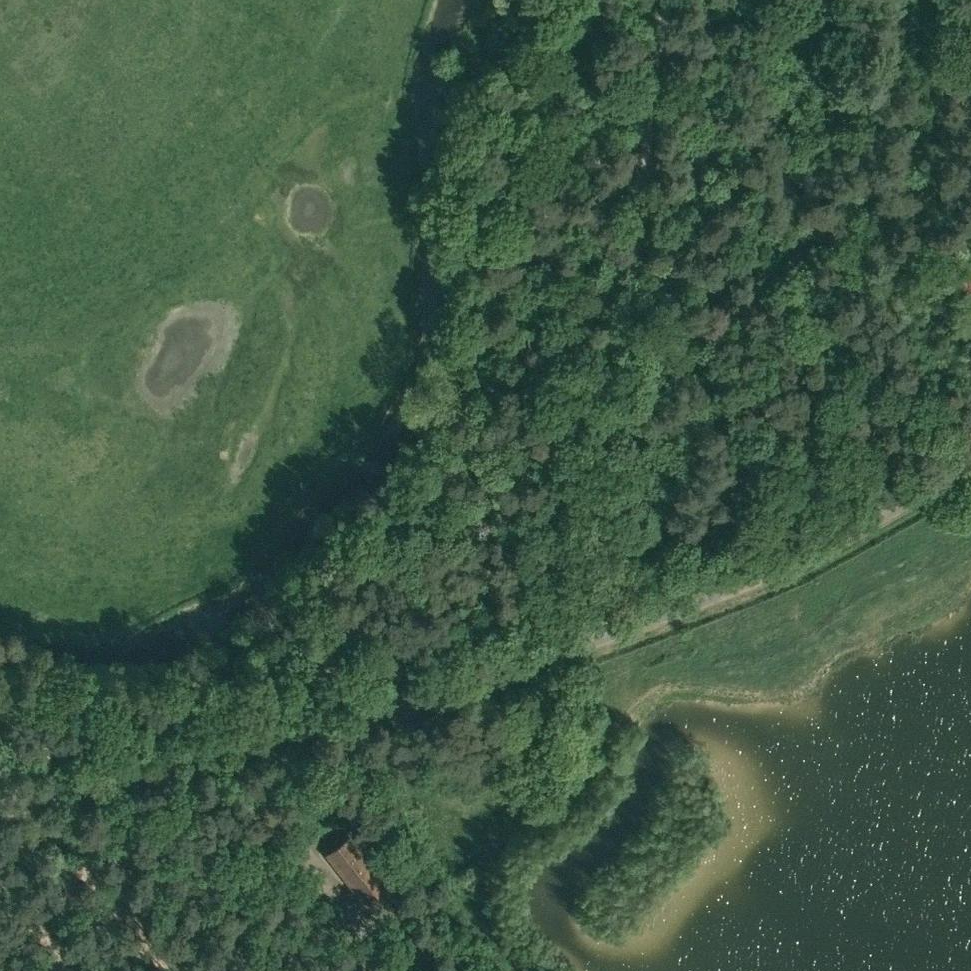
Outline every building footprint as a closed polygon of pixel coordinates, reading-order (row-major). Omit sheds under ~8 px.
[(391,891),(348,836),(330,850),(346,871),(342,875),(369,909),(391,891)]
